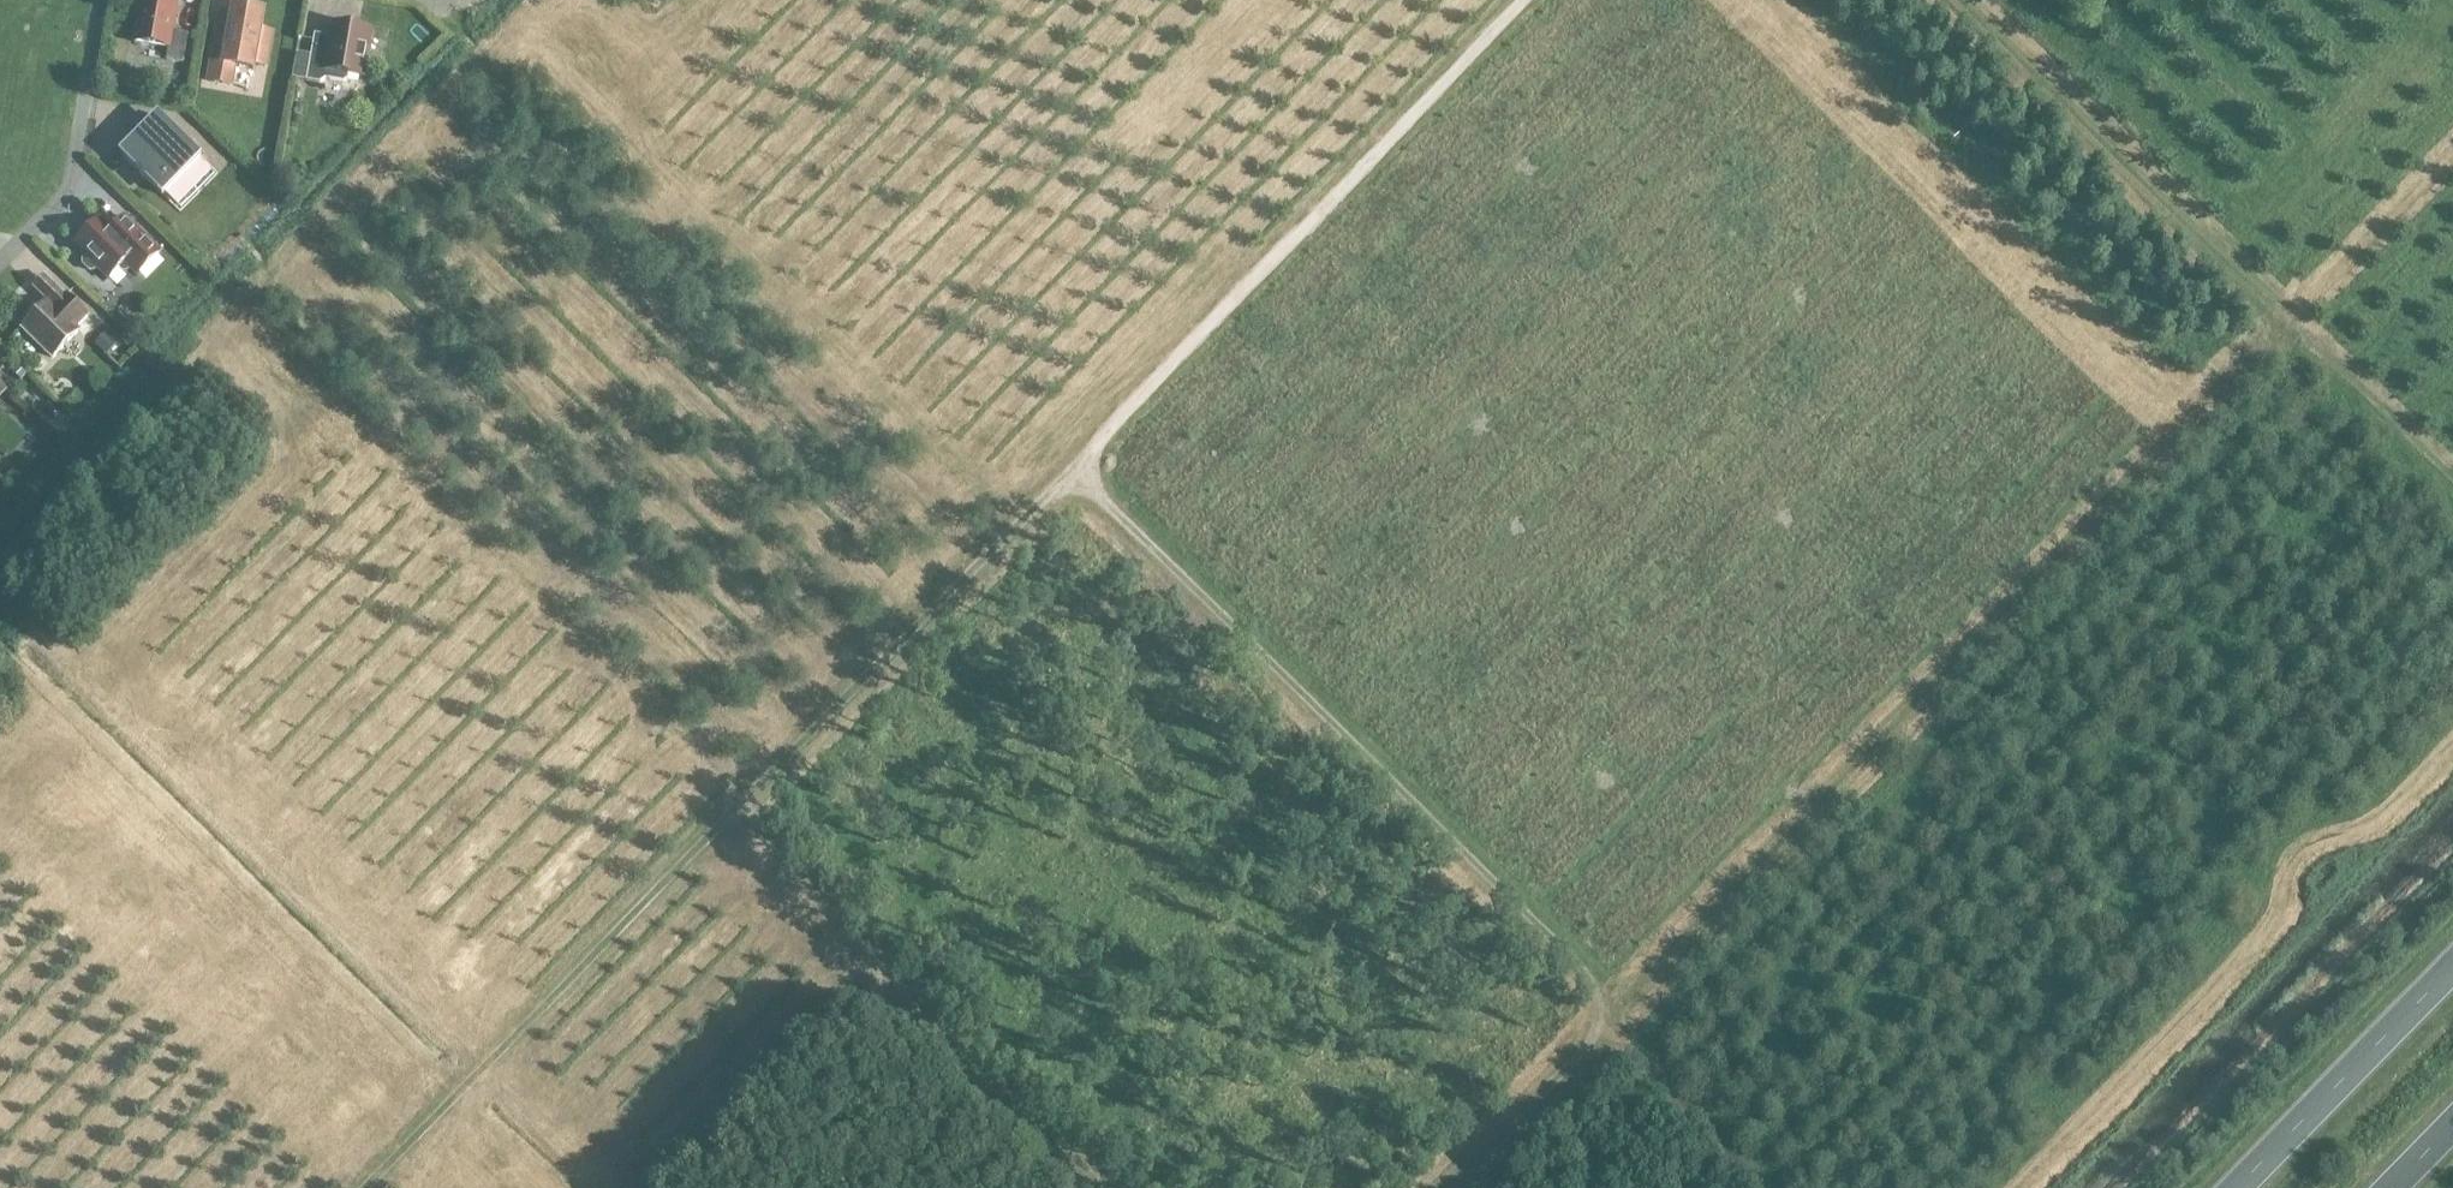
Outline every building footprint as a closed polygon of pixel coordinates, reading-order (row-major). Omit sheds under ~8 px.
[(135,43),(169,49),(167,61),(183,63),(188,35),(173,32),(179,0),(142,0),(135,43)] [(263,12),(234,7),(231,26),(219,24),(209,81),(221,83),(224,64),(253,69),(257,50),(268,52),(272,33),(260,31),(263,12)] [(293,79),(320,84),(326,80),(347,84),(348,76),(362,78),(370,31),(334,25),(331,45),(314,42),(309,70),(295,67),(293,79)] [(167,91),(165,101),(177,104),(179,94),(167,91)] [(123,157),(163,196),(201,157),(162,118),(123,157)] [(89,271),(94,271),(97,268),(108,279),(119,269),(125,274),(130,269),(137,276),(160,253),(125,218),(112,231),(100,220),(75,246),(86,257),(83,260),(83,265),(89,271)] [(55,307),(50,302),(22,329),(52,359),(79,331),(77,328),(88,317),(66,296),(55,307)] [(93,346),(106,358),(117,347),(104,335),(93,346)] [(46,414),(51,419),(59,411),(54,406),(46,414)]
